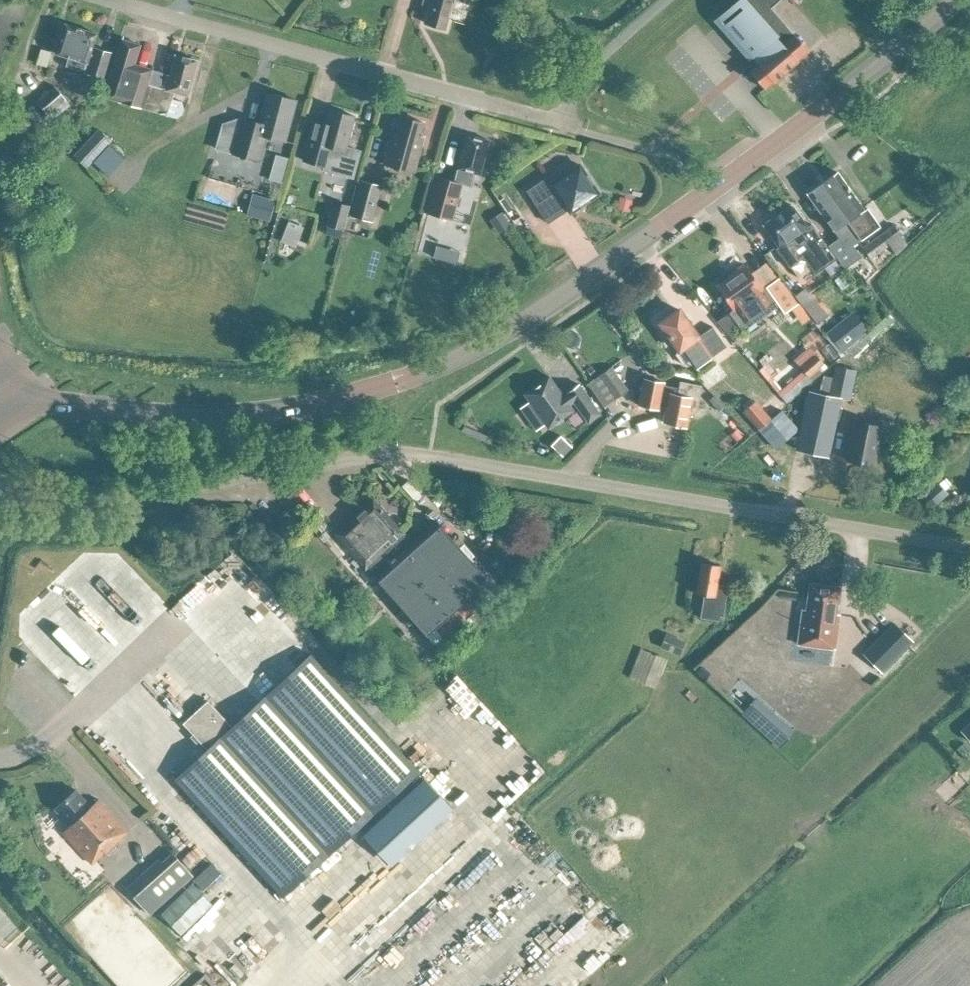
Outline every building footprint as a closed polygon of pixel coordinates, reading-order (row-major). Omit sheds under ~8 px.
[(451,0),(423,0),(422,1),(430,3),(425,23),(444,28),(451,0)] [(718,17),(756,62),(756,64),(745,73),(760,91),(773,81),(798,60),(797,59),(808,50),(770,6),(777,0),(738,0),(718,17)] [(91,48),(96,32),(65,23),(56,52),(68,56),(65,65),(84,70),(84,72),(103,77),(111,51),(96,47),(95,50),(91,48)] [(169,74),(151,68),(133,62),(139,43),(120,38),(103,95),(176,117),(182,114),(184,108),(182,101),(171,98),(174,91),(187,95),(197,60),(175,54),(169,74)] [(44,112),(63,97),(52,84),(33,99),(44,112)] [(238,127),(222,123),(216,148),(260,160),(267,135),(285,140),(296,99),(267,91),(258,122),(241,117),(238,127)] [(33,124),(39,119),(28,105),(20,112),(32,125),(33,124)] [(303,159),(326,165),(325,169),(352,176),(359,149),(346,145),(354,115),(329,108),(325,123),(313,120),(303,159)] [(419,136),(423,121),(401,115),(397,130),(393,128),(383,162),(413,171),(423,137),(419,136)] [(85,166),(110,140),(96,128),(72,153),(85,166)] [(479,174),(489,139),(466,133),(454,180),(436,175),(426,211),(451,218),(461,183),(471,186),(474,172),(479,174)] [(279,151),(272,177),(284,180),(292,155),(279,151)] [(597,190),(579,164),(557,179),(552,172),(526,189),(548,222),(568,208),(570,211),(596,194),(597,190)] [(827,245),(837,258),(843,268),(855,260),(860,256),(851,244),(878,225),(865,206),(862,208),(837,171),(807,193),(838,237),(827,245)] [(372,222),(382,185),(359,179),(349,215),(372,222)] [(514,221),(491,187),(483,193),(497,214),(489,219),(498,232),(514,221)] [(275,199),(252,192),(246,214),(269,220),(275,199)] [(632,198),(619,195),(616,208),(629,211),(632,198)] [(341,238),(350,205),(333,200),(326,224),(328,225),(326,234),(341,238)] [(837,258),(827,245),(811,222),(806,226),(791,204),(762,224),(778,245),(775,247),(789,267),(800,259),(805,260),(815,274),(837,258)] [(291,219),(284,239),(299,245),(306,224),(291,219)] [(894,253),(906,243),(893,224),(860,246),(869,257),(888,245),(894,253)] [(743,265),(742,264),(727,274),(728,276),(716,285),(732,308),(729,311),(743,330),(778,305),(784,312),(797,303),(778,276),(762,288),(745,264),(743,265)] [(841,289),(849,283),(841,273),(833,279),(841,289)] [(817,323),(827,315),(815,299),(804,307),(817,323)] [(678,308),(659,322),(679,349),(674,353),(682,364),(688,360),(695,369),(726,346),(711,326),(698,335),(678,308)] [(868,329),(853,310),(827,332),(842,350),(868,329)] [(808,377),(823,364),(814,353),(799,366),(808,377)] [(849,399),(856,370),(835,365),(832,377),(824,375),(820,392),(808,390),(796,448),(828,455),(840,397),(849,399)] [(603,406),(628,389),(612,366),(587,383),(603,406)] [(568,412),(558,398),(562,396),(561,395),(548,376),(525,393),(539,412),(549,426),(568,412)] [(678,387),(663,384),(664,382),(643,378),(638,404),(658,408),(658,406),(666,407),(663,421),(685,426),(688,410),(695,411),(701,385),(679,380),(678,387)] [(558,398),(568,412),(573,408),(569,403),(573,401),(587,421),(599,413),(585,391),(579,383),(566,392),(561,395),(562,396),(558,398)] [(770,417),(755,401),(754,400),(742,410),(757,428),(763,423),(770,417)] [(758,428),(757,428),(775,449),(798,429),(781,409),(771,419),(770,417),(763,423),(758,428)] [(872,464),(881,425),(854,420),(846,459),(872,464)] [(409,543),(400,533),(402,531),(373,499),(336,533),(365,564),(426,634),(488,579),(435,519),(409,543)] [(723,609),(727,585),(716,584),(719,565),(701,562),(696,592),(704,593),(700,616),(719,619),(721,609),(723,609)] [(834,612),(837,587),(810,583),(807,609),(802,608),(798,642),(834,647),(838,613),(834,612)] [(882,672),(913,641),(893,621),(862,652),(882,672)] [(668,635),(666,646),(683,649),(686,639),(668,635)] [(656,684),(667,655),(643,646),(632,675),(656,684)] [(417,771),(309,653),(233,723),(229,719),(226,721),(207,701),(184,722),(194,732),(191,735),(204,749),(175,776),(283,894),(417,771)] [(775,729),(789,717),(764,688),(750,699),(775,729)] [(969,741),(969,720),(960,730),(969,741)] [(362,835),(390,865),(452,808),(424,778),(362,835)] [(90,804),(76,788),(54,808),(69,824),(62,831),(90,861),(100,852),(102,853),(127,831),(98,798),(91,804),(90,804)] [(193,875),(171,851),(161,861),(159,858),(125,887),(149,914),(193,875)] [(212,862),(193,879),(204,890),(222,873),(212,862)] [(192,882),(161,912),(182,934),(213,903),(192,882)] [(120,930),(106,906),(89,916),(103,940),(120,930)] [(261,956),(285,934),(263,910),(239,932),(261,956)]
